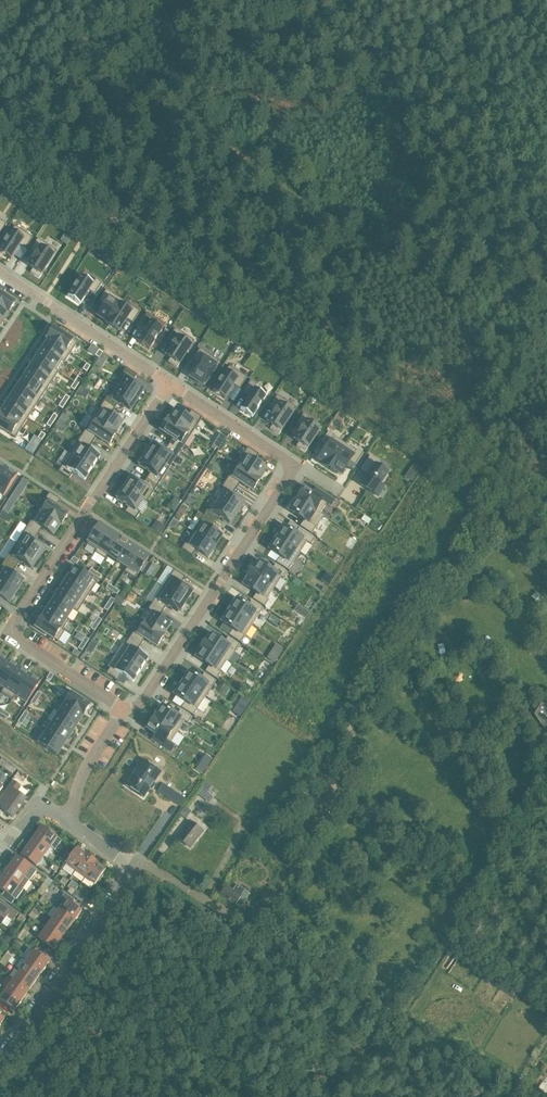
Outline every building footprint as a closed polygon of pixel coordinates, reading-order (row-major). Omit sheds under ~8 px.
[(25,201),(21,199),(17,205),(21,208),(25,201)] [(0,249),(0,252),(11,259),(20,246),(25,249),(33,238),(15,226),(0,249)] [(36,254),(29,266),(34,269),(31,273),(39,278),(57,251),(38,238),(30,250),(36,254)] [(82,276),(68,297),(80,304),(89,291),(95,295),(102,283),(96,279),(93,283),(82,276)] [(9,313),(16,303),(3,294),(6,289),(0,285),(0,307),(9,313)] [(105,305),(98,316),(108,323),(107,324),(108,324),(123,301),(106,290),(99,301),(105,305)] [(123,301),(108,324),(119,331),(126,320),(132,323),(140,312),(123,301)] [(1,321),(7,312),(9,314),(9,313),(0,307),(0,320),(1,321)] [(146,328),(137,342),(149,350),(166,325),(148,313),(140,325),(146,328)] [(54,328),(47,338),(71,353),(77,343),(54,328)] [(174,344),(166,356),(171,359),(169,363),(177,368),(194,341),(175,328),(168,340),(174,344)] [(49,340),(43,349),(62,361),(64,363),(71,353),(47,338),(47,339),(49,340)] [(43,349),(37,358),(56,371),(62,361),(43,349)] [(198,364),(190,377),(203,385),(219,361),(200,349),(193,360),(198,364)] [(102,354),(99,360),(104,363),(107,358),(102,354)] [(252,355),(245,365),(253,371),(260,360),(252,355)] [(37,358),(31,367),(52,381),(58,372),(56,371),(37,358)] [(229,366),(213,392),(225,400),(234,386),(239,390),(247,378),(229,366)] [(31,367),(25,376),(46,391),(52,381),(31,367)] [(126,368),(115,385),(137,400),(145,389),(133,381),(137,375),(126,368)] [(25,376),(19,386),(40,400),(46,391),(25,376)] [(249,396),(240,410),(252,417),(267,394),(255,386),(257,384),(251,380),(243,392),(249,396)] [(115,385),(104,402),(115,409),(119,403),(130,410),(137,400),(115,385)] [(19,386),(12,395),(34,409),(40,400),(19,386)] [(12,395),(7,404),(28,418),(34,409),(12,395)] [(276,411),(268,422),(273,426),(271,429),(279,435),(296,408),(277,395),(270,407),(276,411)] [(104,402),(93,418),(116,433),(122,422),(111,415),(115,409),(104,402)] [(22,428),(28,418),(7,404),(1,413),(0,412),(0,413),(22,428)] [(176,409),(169,419),(192,434),(202,418),(191,410),(187,417),(176,409)] [(15,438),(22,428),(0,413),(0,428),(15,438)] [(302,428),(295,440),(300,443),(297,447),(305,452),(308,448),(307,448),(320,428),(307,420),(310,417),(304,413),(296,424),(302,428)] [(63,414),(59,420),(65,424),(69,418),(63,414)] [(93,418),(82,435),(93,443),(97,437),(109,445),(116,433),(93,418)] [(168,419),(161,430),(173,438),(169,444),(180,452),(192,434),(169,419),(168,419)] [(327,447),(319,460),(323,462),(322,464),(329,469),(345,444),(334,437),(335,435),(329,431),(321,443),(327,447)] [(82,435),(69,454),(72,455),(92,469),(100,456),(89,449),(93,443),(82,435)] [(28,452),(32,455),(36,449),(42,440),(38,438),(36,437),(26,451),(28,452)] [(217,439),(211,448),(214,450),(216,447),(219,449),(223,443),(217,439)] [(154,443),(146,454),(164,466),(169,469),(180,452),(169,444),(165,450),(154,443)] [(345,444),(329,469),(336,474),(337,472),(341,475),(350,462),(356,465),(364,454),(357,450),(356,452),(345,444)] [(248,447),(236,465),(259,479),(266,468),(255,461),(259,455),(248,447)] [(146,454),(139,465),(151,472),(147,478),(158,485),(162,479),(169,469),(164,466),(146,454)] [(62,465),(58,472),(69,479),(73,473),(85,480),(92,469),(72,455),(64,466),(62,465)] [(370,456),(361,470),(369,476),(362,486),(378,496),(384,487),(381,484),(389,471),(378,464),(379,461),(370,456)] [(410,469),(417,474),(422,467),(414,462),(410,469)] [(236,465),(225,481),(237,489),(240,483),(253,491),(260,479),(259,479),(236,465)] [(0,476),(0,494),(3,496),(18,475),(6,467),(0,476)] [(131,477),(124,488),(143,500),(142,500),(147,503),(158,485),(147,478),(143,484),(131,477)] [(225,491),(219,501),(237,513),(244,502),(233,495),(237,489),(225,481),(221,488),(225,491)] [(18,486),(13,493),(19,497),(24,489),(18,486)] [(124,488),(117,498),(128,506),(124,512),(136,520),(140,513),(136,510),(142,500),(143,500),(124,488)] [(304,488),(297,499),(320,514),(327,503),(331,506),(334,500),(323,492),(319,498),(304,488)] [(13,493),(8,501),(14,505),(19,497),(13,493)] [(49,493),(38,510),(60,525),(61,525),(69,514),(56,506),(60,500),(49,493)] [(189,497),(186,503),(191,506),(195,501),(189,497)] [(174,512),(181,502),(175,498),(168,508),(174,512)] [(292,508),(289,511),(304,521),(300,526),(312,534),(324,517),(320,514),(297,499),(295,502),(294,501),(290,507),(292,508)] [(208,508),(203,515),(214,523),(218,516),(230,524),(237,513),(219,501),(212,511),(208,508)] [(183,505),(173,520),(179,523),(188,509),(183,505)] [(38,510),(27,526),(38,534),(42,528),(53,535),(60,525),(38,510)] [(203,515),(192,532),(215,547),(222,536),(210,529),(214,523),(203,515)] [(173,520),(169,526),(174,530),(179,523),(173,520)] [(156,521),(152,528),(159,533),(163,526),(156,521)] [(99,523),(86,544),(96,550),(109,530),(99,523)] [(27,526),(16,543),(38,558),(45,547),(34,540),(38,534),(27,526)] [(280,531),(276,536),(277,537),(277,538),(299,553),(307,542),(311,545),(315,539),(299,528),(295,534),(284,527),(281,532),(280,531)] [(96,550),(94,552),(105,560),(107,557),(106,557),(119,537),(109,530),(96,550)] [(192,532),(181,549),(192,557),(196,550),(208,558),(215,547),(192,532)] [(119,537),(106,557),(107,557),(116,564),(118,562),(117,561),(129,543),(119,537)] [(272,545),(269,550),(280,557),(277,563),(288,570),(299,553),(277,538),(276,539),(275,538),(271,544),(272,545)] [(16,543),(5,560),(16,568),(20,562),(31,569),(38,558),(16,543)] [(129,543),(117,561),(118,562),(127,567),(127,568),(139,550),(129,543)] [(127,567),(124,572),(135,579),(149,556),(139,550),(127,568),(127,567)] [(0,568),(0,581),(16,592),(23,581),(12,574),(16,568),(5,560),(0,568)] [(254,565),(249,572),(274,588),(281,577),(283,578),(287,572),(275,565),(272,570),(259,562),(256,566),(254,565)] [(149,563),(144,572),(149,576),(155,567),(149,563)] [(75,567),(68,577),(91,592),(97,582),(75,567)] [(174,570),(163,587),(185,602),(192,591),(181,583),(185,577),(174,570)] [(246,581),(244,585),(257,593),(253,599),(264,607),(268,601),(267,599),(274,588),(249,572),(245,579),(246,581)] [(326,572),(323,577),(330,581),(333,577),(326,572)] [(68,577),(61,587),(84,602),(91,592),(68,577)] [(9,603),(16,592),(0,581),(0,597),(9,603)] [(61,587),(55,597),(73,609),(73,610),(77,612),(84,602),(61,587)] [(163,587),(152,604),(163,611),(167,605),(178,613),(185,602),(163,587)] [(55,597),(48,607),(67,619),(67,618),(73,610),(73,609),(55,597)] [(232,603),(229,609),(230,610),(229,611),(252,626),(263,608),(252,601),(248,607),(237,599),(234,604),(232,603)] [(145,623),(145,624),(163,635),(164,635),(170,625),(159,617),(163,611),(152,604),(147,611),(152,613),(145,623)] [(48,607),(42,617),(62,630),(63,630),(69,620),(67,618),(67,619),(48,607)] [(304,609),(301,615),(306,618),(310,613),(304,609)] [(225,618),(222,622),(233,629),(229,635),(241,643),(252,626),(229,611),(228,612),(227,611),(224,617),(225,618)] [(42,617),(35,627),(58,642),(65,631),(63,630),(62,630),(42,617)] [(141,620),(130,638),(141,645),(145,639),(157,647),(164,636),(164,635),(163,635),(145,624),(145,623),(141,620)] [(207,638),(202,645),(226,661),(228,663),(240,645),(228,637),(224,643),(211,635),(208,639),(207,638)] [(123,642),(116,654),(140,670),(148,658),(137,651),(141,645),(130,638),(126,644),(123,642)] [(199,653),(196,657),(209,666),(205,672),(217,679),(221,673),(219,672),(226,661),(202,645),(197,652),(199,653)] [(276,645),(267,658),(274,663),(283,650),(276,645)] [(110,668),(106,674),(117,681),(121,675),(132,682),(140,670),(116,654),(108,666),(110,668)] [(0,670),(0,686),(3,688),(4,688),(18,667),(7,659),(0,670)] [(3,688),(1,692),(13,700),(15,696),(29,674),(18,667),(4,688),(3,688)] [(185,676),(181,682),(182,682),(182,683),(204,698),(216,681),(204,673),(200,679),(189,672),(186,677),(185,676)] [(29,674),(15,696),(26,703),(23,707),(41,681),(29,674)] [(177,690),(174,695),(185,702),(182,708),(193,716),(204,698),(182,683),(181,684),(180,684),(176,689),(177,690)] [(67,690),(60,701),(62,702),(63,702),(83,715),(90,705),(67,690)] [(242,699),(233,712),(240,716),(248,703),(242,699)] [(62,702),(56,712),(58,714),(58,713),(77,725),(83,715),(63,702),(62,702)] [(546,731),(546,705),(541,704),(534,714),(541,725),(545,731),(546,731)] [(162,706),(154,717),(177,732),(184,721),(188,724),(192,717),(180,710),(176,716),(162,706)] [(58,714),(52,723),(70,735),(77,725),(58,713),(58,714)] [(154,717),(147,729),(162,738),(158,744),(170,752),(174,746),(170,743),(177,732),(154,717)] [(46,732),(45,733),(63,745),(70,735),(52,723),(46,732)] [(41,729),(34,740),(57,755),(63,745),(45,733),(46,732),(41,729)] [(201,757),(210,763),(212,759),(204,754),(201,757)] [(143,797),(160,772),(142,760),(125,785),(127,786),(126,788),(132,792),(133,791),(143,797)] [(6,762),(2,767),(7,771),(11,765),(6,762)] [(11,765),(7,771),(12,774),(16,769),(11,765)] [(17,810),(26,798),(16,791),(20,785),(13,781),(0,800),(0,805),(6,809),(4,812),(12,817),(17,810)] [(205,781),(201,786),(208,791),(208,792),(214,797),(219,792),(205,781)] [(174,792),(168,800),(180,808),(185,800),(174,792)] [(191,811),(184,807),(180,813),(187,818),(191,811)] [(222,808),(216,818),(233,830),(240,821),(222,808)] [(190,848),(202,832),(189,821),(183,828),(184,829),(177,838),(190,848)] [(41,826),(34,836),(50,847),(54,850),(61,840),(54,835),(53,834),(53,832),(52,831),(50,830),(49,829),(48,829),(46,828),(44,828),(41,826)] [(43,857),(50,847),(34,836),(27,845),(43,857)] [(36,866),(43,857),(27,845),(20,855),(36,866)] [(86,855),(76,848),(71,855),(68,860),(65,864),(75,871),(86,855)] [(68,860),(71,855),(66,851),(62,856),(68,860)] [(95,862),(96,862),(86,855),(75,871),(84,878),(95,862)] [(9,866),(30,881),(37,871),(16,856),(9,866)] [(64,865),(65,864),(68,860),(62,856),(59,861),(64,865)] [(105,869),(96,862),(95,862),(84,878),(94,885),(96,882),(99,880),(101,878),(103,876),(103,872),(105,869)] [(55,872),(58,868),(53,864),(49,868),(55,872)] [(23,890),(30,881),(9,866),(2,875),(23,890)] [(11,905),(15,899),(16,900),(23,890),(2,875),(0,878),(0,889),(4,892),(1,897),(11,905)] [(64,886),(68,881),(63,877),(59,883),(64,886)] [(40,888),(45,892),(49,887),(43,883),(40,888)] [(250,893),(245,890),(236,884),(233,890),(225,885),(219,894),(219,895),(234,904),(240,908),(250,893)] [(71,896),(75,890),(71,887),(67,892),(71,896)] [(89,893),(81,887),(78,892),(75,890),(71,896),(81,903),(89,893)] [(42,896),(45,892),(40,888),(36,893),(42,896)] [(41,897),(47,901),(50,896),(45,892),(42,896),(41,897)] [(74,920),(81,911),(72,904),(74,900),(65,893),(55,906),(59,909),(74,920)] [(32,904),(36,899),(30,895),(27,900),(32,904)] [(44,906),(47,901),(41,897),(38,902),(44,906)] [(0,926),(8,916),(13,920),(18,913),(0,901),(0,925),(0,926)] [(52,919),(67,930),(74,920),(59,909),(52,919)] [(33,920),(37,915),(31,911),(28,916),(33,920)] [(60,940),(67,930),(52,919),(45,928),(60,940)] [(20,933),(25,937),(29,932),(23,928),(20,933)] [(53,949),(60,940),(45,928),(38,938),(53,949)] [(3,939),(9,943),(14,936),(8,932),(3,939)] [(22,942),(25,937),(20,933),(16,938),(22,942)] [(26,961),(42,972),(49,962),(33,951),(26,961)] [(2,958),(7,962),(8,962),(11,957),(5,953),(2,958)] [(11,957),(8,962),(13,965),(16,961),(11,957)] [(19,970),(35,981),(42,972),(26,961),(19,970)] [(12,980),(28,991),(35,981),(19,970),(12,980)] [(21,1000),(28,991),(12,980),(6,989),(21,1000)] [(6,989),(2,986),(0,989),(0,1000),(14,1010),(21,1000),(6,989)]
